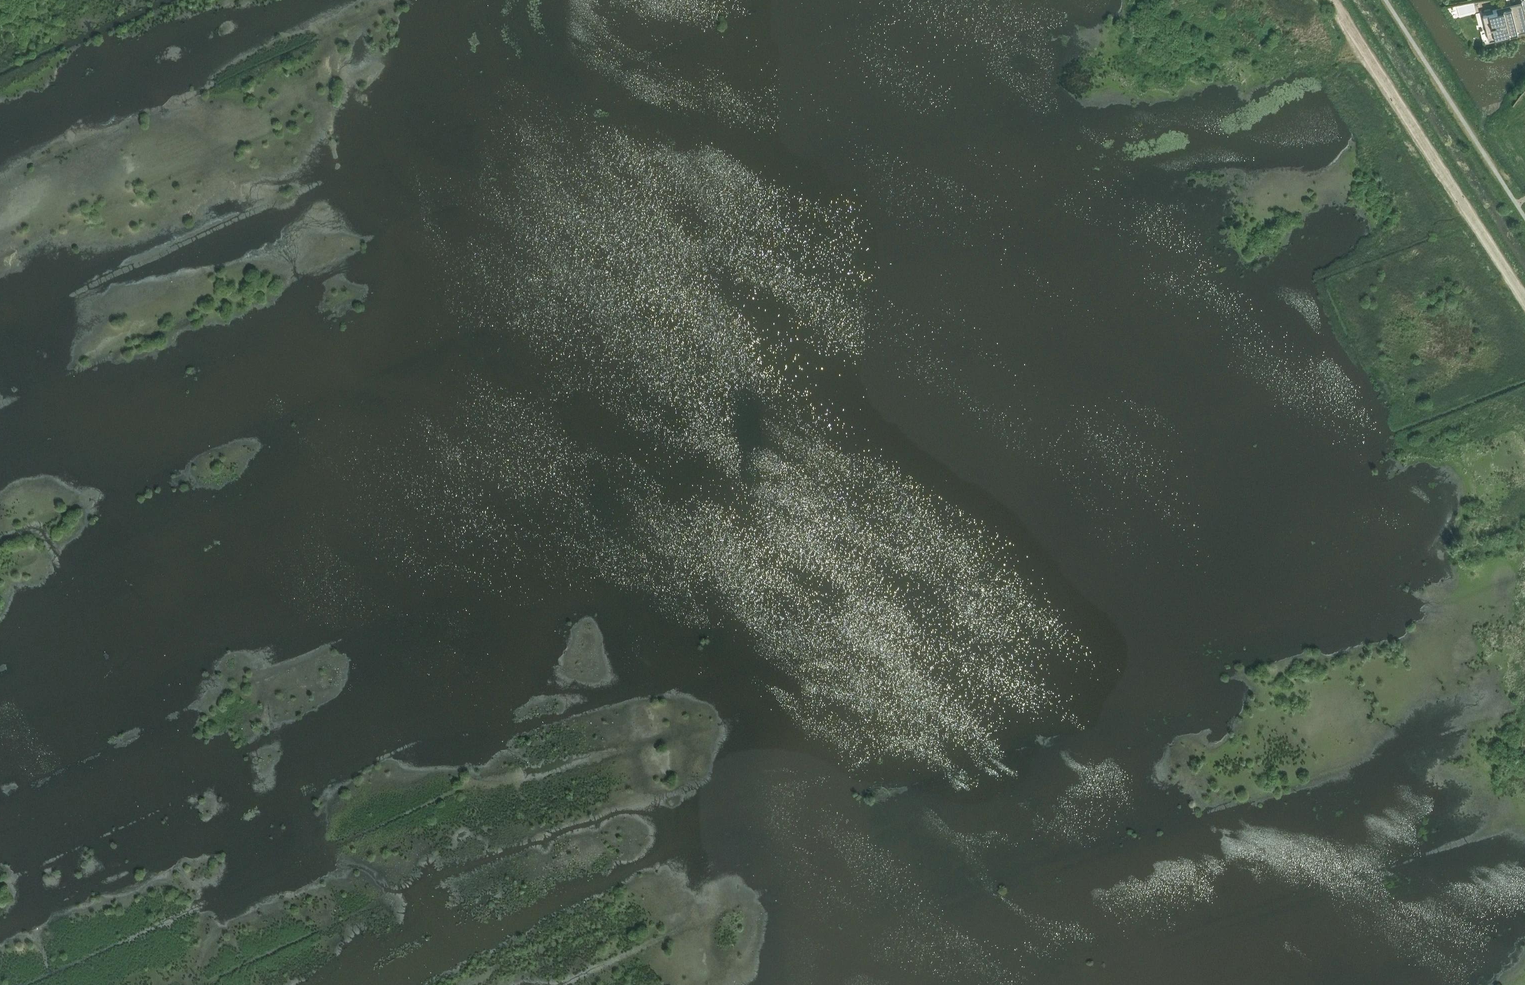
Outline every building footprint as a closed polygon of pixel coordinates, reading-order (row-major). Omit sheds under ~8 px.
[(1493,9),(1476,14),(1483,44),(1514,36),(1513,34),(1524,31),(1524,20),(1516,22),(1512,8),(1498,12),(1493,13),(1493,9)]
